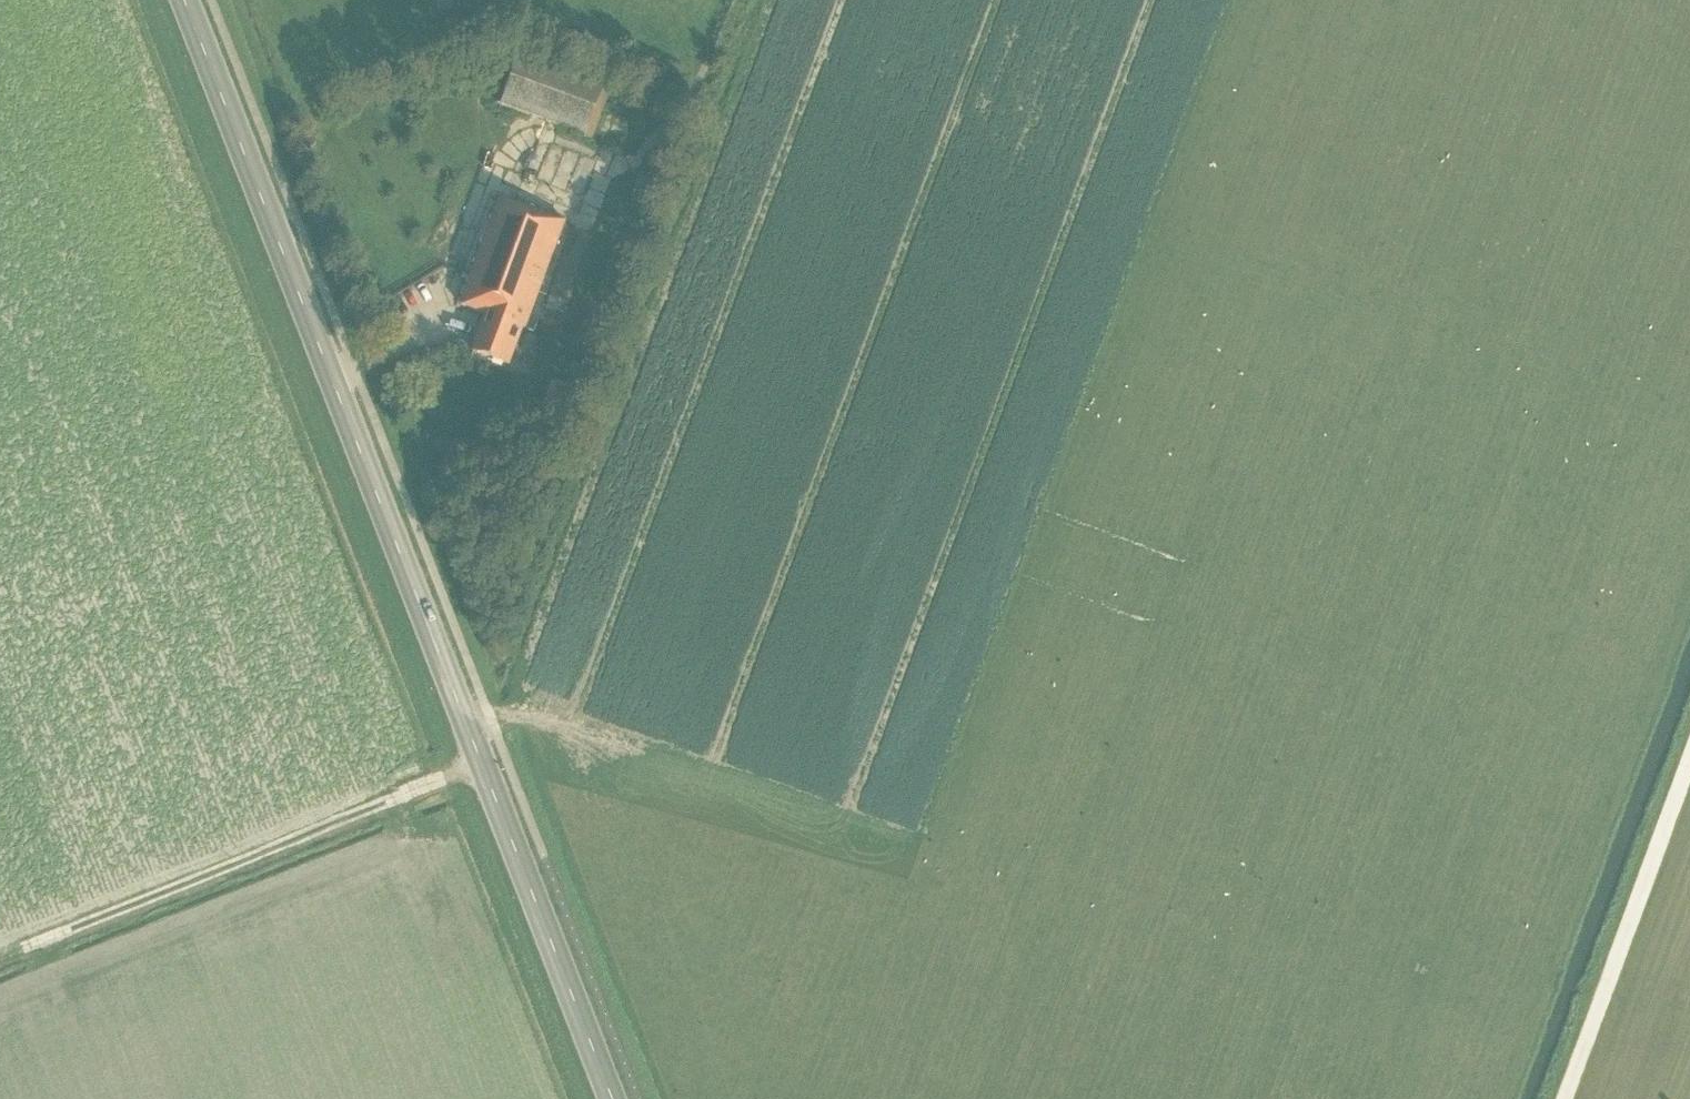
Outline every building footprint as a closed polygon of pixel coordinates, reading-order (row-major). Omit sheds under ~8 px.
[(612,89),(607,87),(608,84),(524,54),(503,105),(593,140),(612,89)] [(526,331),(567,220),(503,196),(462,306),(487,318),(475,352),(510,365),(522,330),(526,331)]
